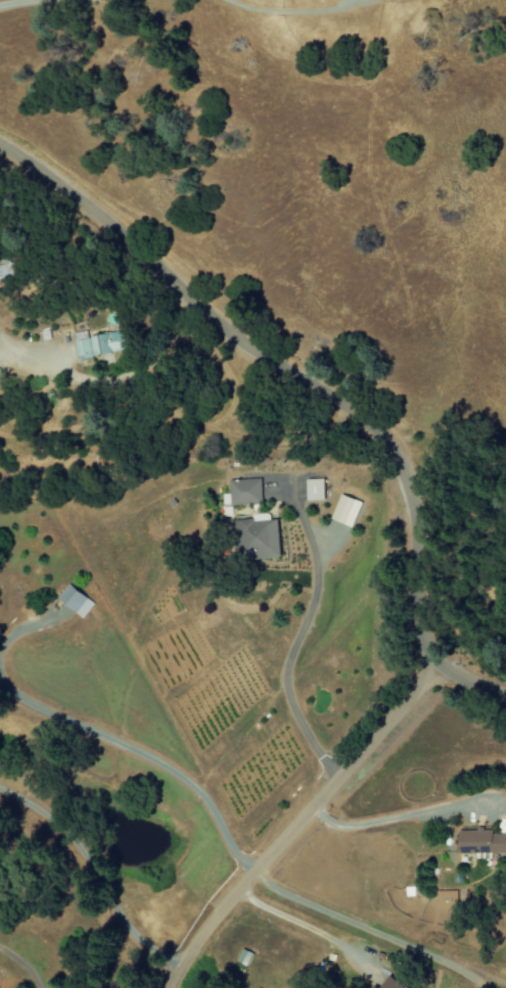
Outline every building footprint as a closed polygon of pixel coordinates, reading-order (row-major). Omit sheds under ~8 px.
[(7,285),(6,281),(15,279),(11,262),(0,264),(0,287),(7,285)] [(87,336),(86,331),(72,333),(77,359),(126,351),(123,330),(87,336)] [(322,500),(322,479),(304,480),(305,501),(322,500)] [(260,504),(259,480),(228,481),(229,505),(260,504)] [(360,503),(339,495),(329,519),(350,527),(360,503)] [(279,557),(276,519),(232,523),(235,561),(279,557)] [(84,618),(94,602),(65,585),(56,602),(84,618)] [(456,854),(474,854),(474,859),(490,858),(490,853),(505,853),(505,834),(490,835),(490,830),(456,830),(456,854)] [(435,909),(456,909),(456,891),(435,891),(435,909)] [(247,966),(251,953),(240,949),(235,963),(247,966)] [(387,976),(377,987),(402,987),(387,976)]
